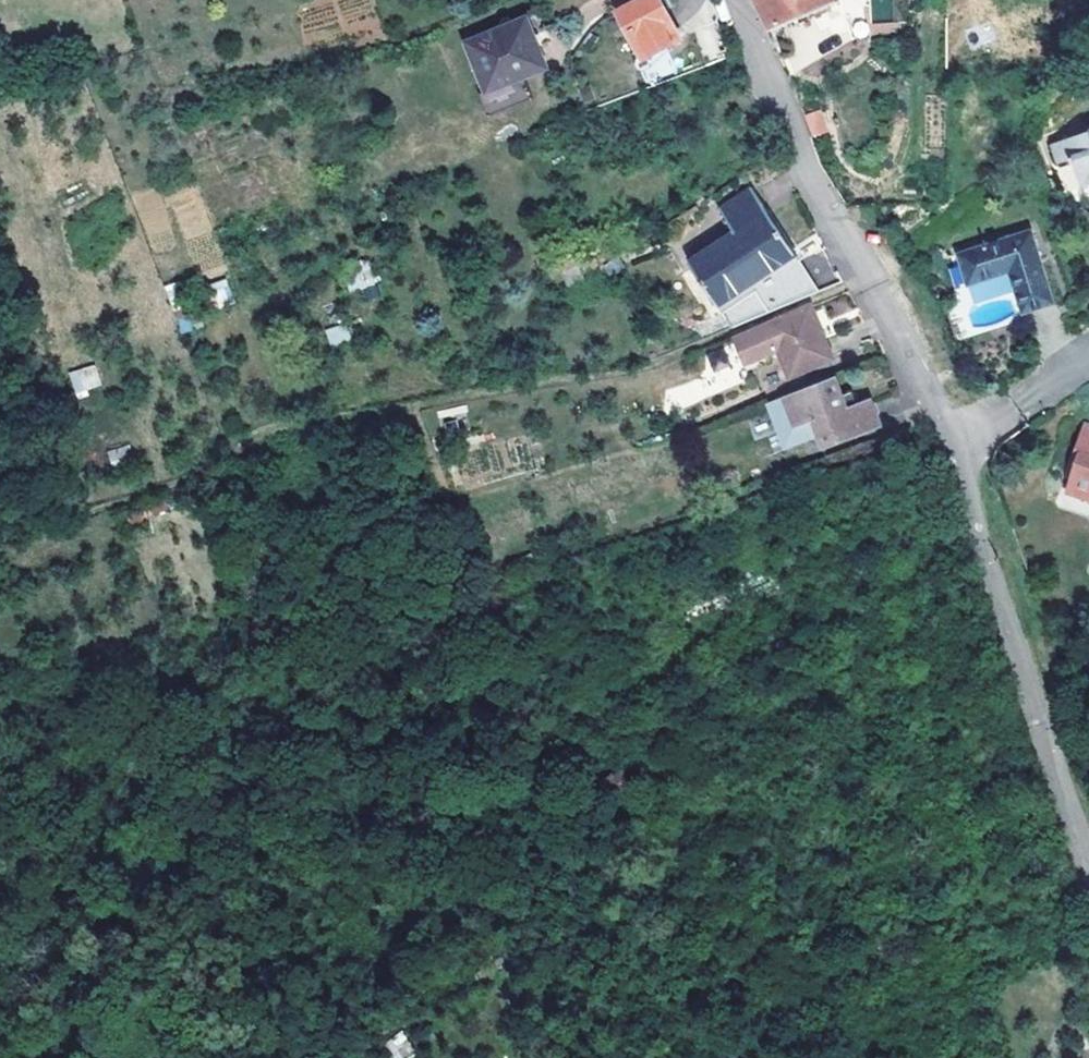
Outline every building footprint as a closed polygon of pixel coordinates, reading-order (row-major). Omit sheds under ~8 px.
[(642,56),(671,40),(680,36),(662,0),(641,0),(619,11),(642,56)] [(768,31),(832,5),(829,0),(754,0),(768,31)] [(525,20),(468,43),(488,91),(485,92),(491,107),(496,109),(516,100),(518,95),(512,81),(544,67),(525,20)] [(642,56),(646,63),(675,48),(671,40),(642,56)] [(683,63),(675,48),(646,63),(647,65),(653,78),(683,63)] [(821,109),(805,114),(812,137),(828,132),(821,109)] [(1048,142),(1054,160),(1065,158),(1066,160),(1069,159),(1078,184),(1088,181),(1088,128),(1048,142)] [(735,235),(690,264),(718,308),(796,257),(750,189),(719,210),(735,235)] [(1027,227),(953,249),(963,281),(1006,267),(1019,308),(1050,299),(1027,227)] [(226,279),(211,283),(216,303),(232,299),(226,279)] [(803,311),(760,327),(725,339),(733,361),(768,348),(780,377),(822,361),(803,311)] [(74,395),(101,389),(96,364),(69,370),(74,395)] [(858,405),(843,411),(835,414),(830,400),(823,380),(774,399),(759,405),(775,451),(809,438),(812,449),(867,429),(858,405)] [(838,397),(830,400),(835,414),(843,411),(838,397)] [(1063,478),(1066,486),(1088,494),(1088,497),(1088,426),(1077,422),(1065,459),(1068,460),(1063,478)] [(802,478),(788,482),(794,498),(807,492),(802,478)] [(1088,500),(1088,497),(1088,494),(1066,486),(1063,478),(1059,490),(1088,500)] [(156,496),(160,506),(164,505),(160,495),(156,496)] [(153,508),(160,506),(156,496),(150,498),(153,508)] [(622,770),(601,779),(607,794),(629,785),(622,770)] [(385,1041),(393,1057),(405,1057),(413,1054),(403,1033),(385,1041)]
